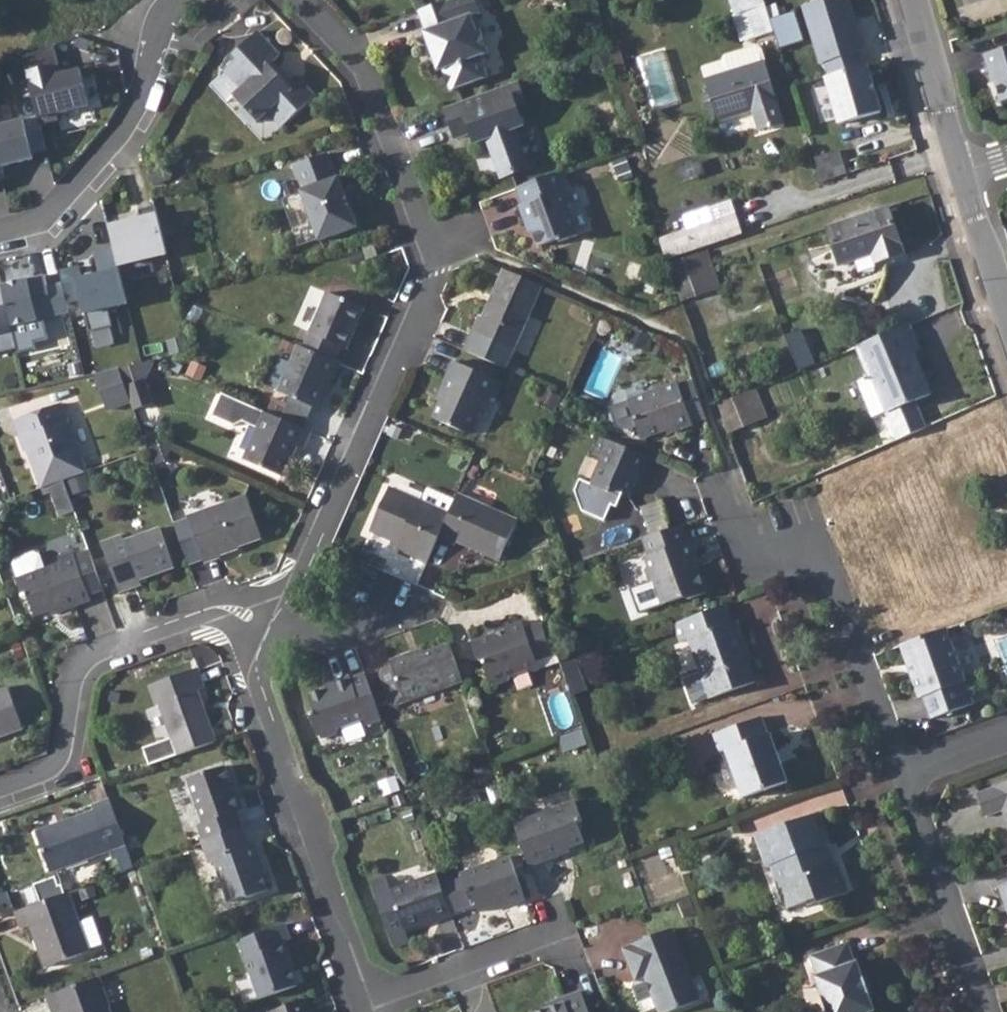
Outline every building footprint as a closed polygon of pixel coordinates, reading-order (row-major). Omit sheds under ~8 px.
[(475,0),(448,0),(419,10),(427,31),(425,31),(435,58),(439,56),(451,89),(488,75),(481,55),(490,52),(476,14),(480,13),(475,0)] [(763,0),(729,0),(734,15),(747,11),(755,38),(773,31),(769,19),(763,0)] [(793,11),(769,19),(773,31),(779,50),(779,51),(803,42),(793,11)] [(284,125),(315,96),(300,80),(292,88),(270,65),(280,55),(258,32),(234,54),(238,59),(225,71),(243,89),(235,97),(242,105),(242,111),(251,121),(265,122),(272,114),(284,125)] [(38,117),(40,127),(59,122),(57,115),(89,107),(80,71),(57,76),(55,68),(60,67),(54,44),(24,59),(38,117)] [(785,124),(760,50),(754,46),(723,56),(720,62),(724,75),(704,81),(709,96),(701,97),(705,109),(713,108),(717,122),(754,110),(760,128),(768,125),(769,129),(785,124)] [(986,54),(994,82),(997,81),(1003,102),(1006,101),(1006,48),(986,54)] [(700,69),(704,81),(724,75),(720,62),(700,69)] [(881,112),(867,66),(826,78),(840,125),(881,112)] [(525,102),(518,81),(446,107),(457,138),(472,132),(484,127),(488,137),(502,177),(529,167),(515,127),(523,125),(517,105),(525,102)] [(33,160),(32,155),(46,151),(40,127),(38,117),(0,126),(0,168),(33,160)] [(484,127),(472,132),(476,142),(488,137),(484,127)] [(320,240),(358,226),(340,176),(337,177),(328,152),(294,164),(304,189),(301,190),(320,240)] [(837,152),(814,159),(821,182),(845,174),(837,152)] [(554,175),(516,188),(522,205),(517,207),(524,225),(529,224),(538,247),(556,241),(557,243),(575,237),(567,212),(570,207),(565,193),(559,189),(554,175)] [(168,255),(156,207),(139,211),(141,219),(108,227),(114,248),(118,267),(168,255)] [(888,208),(827,228),(840,266),(872,255),(876,264),(904,255),(888,208)] [(733,218),(660,243),(666,261),(741,237),(733,218)] [(377,247),(363,252),(367,261),(381,256),(377,247)] [(118,267),(114,248),(95,253),(100,275),(80,279),(78,268),(59,272),(61,284),(66,304),(81,301),(89,333),(112,327),(108,309),(127,304),(118,267)] [(694,254),(669,263),(682,300),(707,291),(694,254)] [(479,316),(463,350),(506,369),(543,287),(504,270),(483,318),(479,316)] [(66,304),(61,284),(46,287),(44,276),(1,286),(12,330),(69,316),(66,304)] [(12,330),(1,286),(0,286),(0,356),(17,352),(12,330)] [(328,292),(303,347),(335,362),(342,347),(347,349),(366,309),(328,292)] [(909,325),(854,348),(868,378),(857,382),(873,418),(887,412),(889,414),(932,396),(922,370),(918,373),(911,356),(920,353),(909,325)] [(303,347),(299,346),(279,391),(292,396),(314,406),(317,407),(331,378),(335,380),(342,365),(335,362),(303,347)] [(443,394),(433,418),(470,434),(487,395),(495,398),(501,383),(452,361),(439,392),(443,394)] [(101,392),(124,384),(119,370),(95,375),(101,392)] [(144,381),(126,387),(134,410),(152,403),(144,381)] [(642,440),(666,431),(673,429),(675,432),(693,426),(692,424),(707,419),(694,382),(679,388),(678,385),(630,402),(642,440)] [(124,384),(101,392),(108,411),(131,403),(126,387),(124,384)] [(752,390),(744,393),(757,422),(765,419),(752,390)] [(744,393),(720,403),(732,432),(757,422),(744,393)] [(281,420),(304,430),(314,406),(292,396),(281,420)] [(34,468),(41,489),(49,486),(64,481),(87,473),(61,405),(14,422),(25,453),(32,451),(37,466),(34,468)] [(281,420),(264,413),(244,461),(281,477),(295,445),(303,448),(310,433),(304,430),(281,420)] [(650,459),(601,437),(593,453),(602,458),(590,484),(608,493),(611,487),(629,496),(634,482),(638,473),(643,474),(650,459)] [(638,473),(634,482),(639,484),(643,474),(638,473)] [(64,481),(49,486),(60,517),(75,511),(64,481)] [(411,557),(427,564),(438,540),(449,515),(389,489),(370,533),(398,546),(397,549),(412,556),(411,557)] [(449,515),(438,540),(454,546),(456,543),(499,562),(517,520),(457,495),(449,515)] [(247,498),(188,518),(188,521),(175,525),(189,563),(202,558),(204,563),(220,558),(219,552),(261,538),(247,498)] [(683,525),(643,540),(648,556),(644,558),(648,566),(646,572),(650,582),(655,584),(662,605),(685,597),(689,599),(708,592),(695,559),(700,557),(693,540),(689,542),(683,525)] [(124,538),(103,545),(120,594),(143,587),(141,581),(176,569),(162,531),(126,543),(124,538)] [(35,616),(48,612),(58,608),(61,613),(91,602),(89,598),(104,593),(90,554),(75,559),(73,555),(58,560),(61,566),(43,572),(38,558),(33,556),(15,562),(13,567),(18,581),(16,582),(23,600),(28,598),(35,616)] [(723,605),(672,624),(679,641),(686,639),(708,700),(753,684),(744,656),(747,654),(736,622),(730,624),(723,605)] [(58,608),(48,612),(50,617),(61,613),(58,608)] [(556,652),(545,623),(525,630),(522,622),(504,628),(505,632),(471,644),(476,659),(482,661),(489,680),(496,684),(509,679),(511,674),(527,668),(533,670),(540,668),(537,659),(556,652)] [(930,634),(899,645),(919,699),(924,698),(932,720),(973,706),(946,629),(930,634)] [(462,680),(449,644),(421,655),(411,658),(409,654),(390,661),(391,666),(384,669),(381,675),(391,701),(397,704),(462,680)] [(575,658),(560,664),(570,692),(585,688),(575,658)] [(177,756),(216,742),(198,692),(206,689),(199,669),(149,688),(156,708),(159,706),(171,739),(143,749),(150,767),(177,756)] [(380,718),(364,674),(349,679),(347,676),(331,681),(331,686),(307,694),(313,711),(309,713),(315,734),(321,738),(331,735),(335,726),(359,718),(363,725),(380,718)] [(0,691),(0,739),(23,730),(8,688),(0,691)] [(761,719),(713,737),(719,754),(726,751),(744,800),(787,784),(770,736),(767,736),(761,719)] [(199,824),(204,841),(241,828),(236,811),(242,809),(236,791),(232,793),(223,768),(189,780),(204,823),(199,824)] [(986,795),(987,798),(1006,791),(1006,783),(996,787),(997,791),(986,795)] [(979,800),(985,818),(1005,811),(1006,811),(1006,791),(987,798),(979,800)] [(126,844),(110,799),(94,805),(96,811),(38,831),(52,869),(126,844)] [(524,813),(511,818),(529,869),(561,858),(559,851),(567,849),(583,843),(577,825),(582,823),(576,803),(528,821),(524,813)] [(818,816),(755,839),(764,867),(770,865),(777,887),(783,885),(792,909),(816,900),(819,906),(847,896),(835,864),(828,866),(821,849),(829,846),(818,816)] [(204,841),(201,843),(208,864),(213,862),(226,901),(244,895),(245,899),(266,892),(260,875),(256,863),(261,861),(254,841),(249,843),(243,827),(241,828),(204,841)] [(567,849),(559,851),(561,858),(570,855),(567,849)] [(477,912),(494,906),(505,902),(507,907),(523,901),(508,857),(458,875),(462,884),(442,891),(450,914),(475,905),(477,912)] [(261,861),(256,863),(260,875),(266,872),(261,861)] [(442,891),(436,875),(391,891),(385,877),(370,883),(394,948),(409,943),(404,930),(434,919),(435,923),(452,917),(450,914),(442,891)] [(67,892),(16,910),(22,925),(32,922),(48,965),(88,950),(87,948),(101,943),(92,917),(78,922),(67,892)] [(505,902),(494,906),(496,911),(507,907),(505,902)] [(625,946),(637,978),(634,985),(645,1011),(659,1011),(661,1011),(670,1011),(702,1000),(675,929),(625,946)] [(272,930),(237,942),(258,1000),(294,987),(284,960),(289,958),(283,942),(277,943),(272,930)] [(808,957),(816,977),(813,978),(825,1011),(874,1011),(855,962),(853,963),(845,943),(808,957)] [(46,994),(53,1011),(56,1011),(63,1009),(65,1011),(109,1011),(96,977),(46,994)] [(542,1011),(587,1011),(580,992),(560,999),(563,1005),(542,1011)] [(268,1011),(310,1011),(305,999),(268,1011)]
